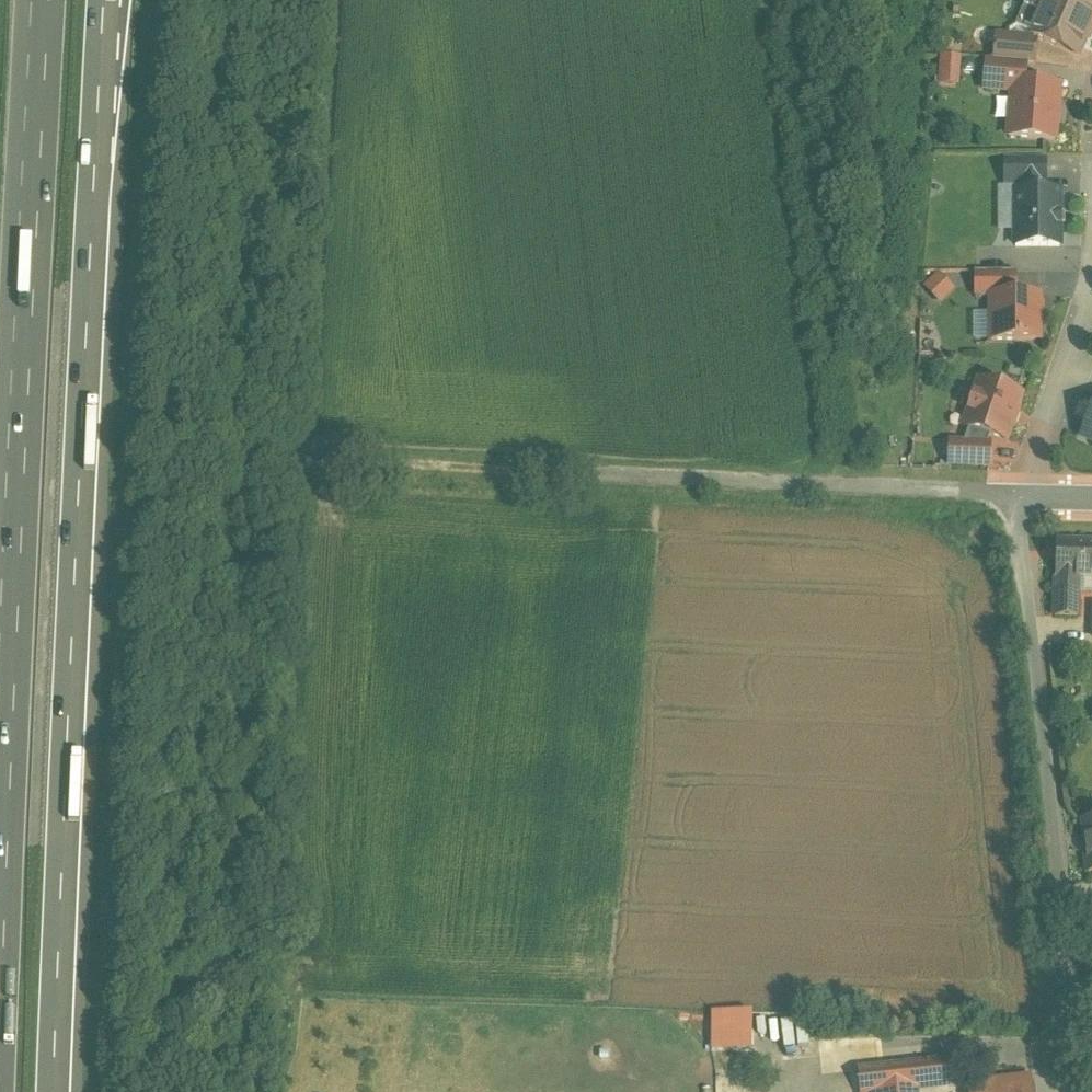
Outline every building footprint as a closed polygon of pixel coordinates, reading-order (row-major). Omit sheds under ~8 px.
[(1069,0),(1037,0),(1036,3),(1035,4),(1037,9),(1043,12),(1032,36),(1036,38),(1078,57),(1086,39),(1089,37),(1091,31),(1091,11),(1069,0)] [(1031,1),(1018,29),(1011,34),(1010,39),(1030,41),(1034,43),(1036,38),(1032,36),(1043,12),(1037,9),(1035,4),(1036,3),(1031,1)] [(1010,39),(998,38),(996,62),(1027,65),(1035,66),(1037,44),(1034,43),(1030,41),(1010,39)] [(955,60),(942,59),(940,86),(953,87),(955,60)] [(996,62),(988,62),(985,92),(1000,94),(1002,79),(1026,81),(1027,65),(996,62)] [(1060,89),(1019,86),(1016,120),(1011,124),(1009,139),(1055,143),(1060,89)] [(1051,165),(1007,165),(1008,196),(1013,196),(1052,196),(1051,165)] [(1052,196),(1013,196),(1014,258),(1070,258),(1070,195),(1052,196)] [(1016,273),(976,273),(976,300),(992,300),(992,299),(1016,298),(1016,273)] [(949,288),(940,278),(928,290),(937,300),(949,288)] [(1016,298),(992,299),(992,300),(992,342),(1040,342),(1040,298),(1016,298)] [(1022,397),(980,383),(965,428),(1007,442),(1022,397)] [(990,446),(951,444),(950,467),(990,468),(990,446)] [(1059,544),(1057,619),(1079,619),(1079,580),(1091,580),(1091,545),(1059,544)] [(1084,822),(1087,855),(1085,855),(1087,874),(1090,874),(1090,875),(1091,875),(1091,821),(1084,822)] [(858,1073),(860,1091),(922,1091),(957,1088),(954,1062),(858,1073)] [(976,1085),(977,1091),(1014,1091),(1013,1081),(976,1085)]
